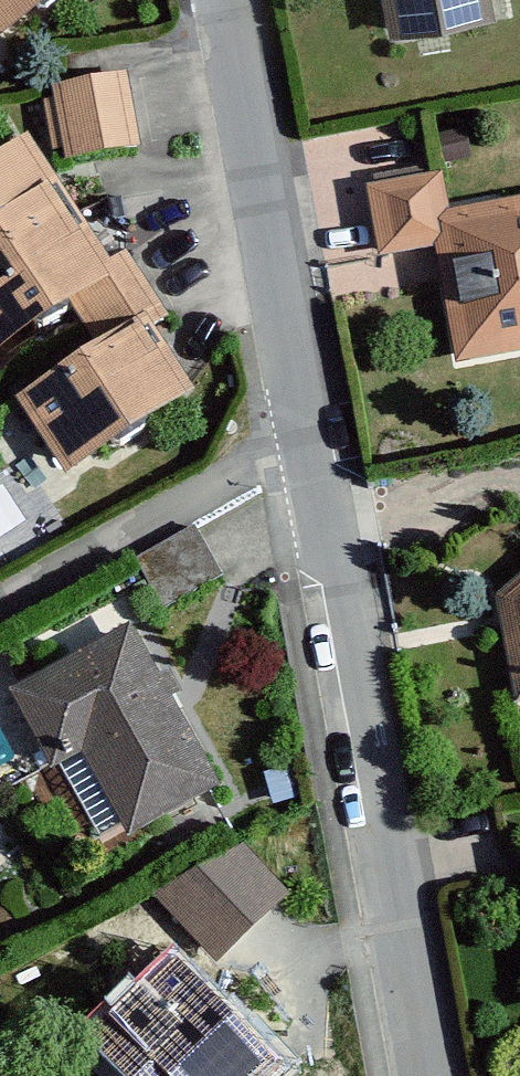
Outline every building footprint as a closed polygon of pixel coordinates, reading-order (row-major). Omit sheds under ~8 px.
[(7,42),(65,0),(0,0),(0,32),(7,42)] [(407,38),(508,15),(505,0),(398,0),(407,38)] [(131,88),(67,99),(78,165),(142,154),(131,88)] [(0,182),(0,349),(10,363),(86,313),(118,361),(48,407),(79,454),(184,384),(154,339),(173,327),(135,268),(116,280),(36,158),(0,182)] [(384,202),(395,259),(447,250),(467,364),(519,355),(519,213),(447,226),(441,192),(384,202)] [(507,592),(519,664),(519,580),(507,592)] [(136,622),(30,680),(66,745),(96,729),(144,815),(219,774),(136,622)] [(249,845),(167,885),(230,947),(288,892),(249,845)] [(130,1013),(189,1075),(256,1075),(277,1056),(186,960),(130,1013)]
